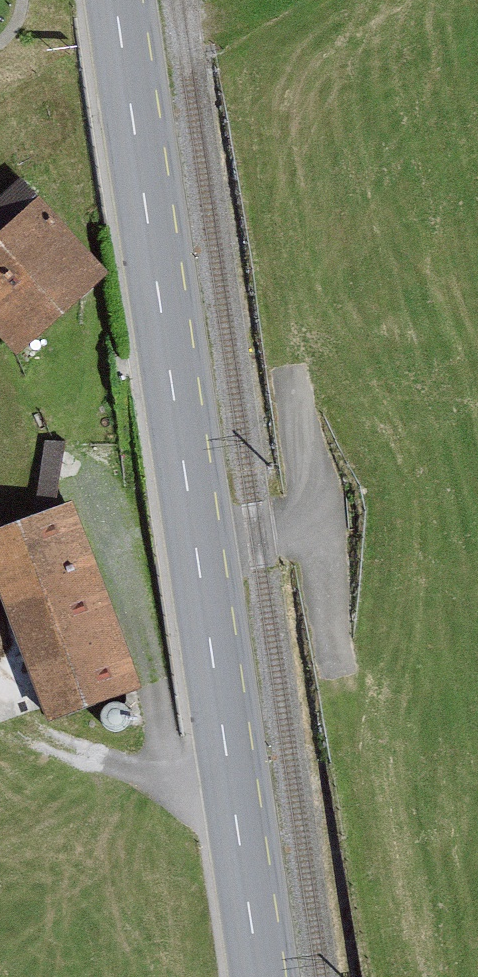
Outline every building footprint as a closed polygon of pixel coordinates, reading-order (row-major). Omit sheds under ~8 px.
[(0,221),(0,331),(17,350),(108,269),(22,173),(0,192),(0,219),(1,220),(0,221)] [(0,520),(0,586),(47,713),(143,682),(71,495),(56,500),(65,438),(45,438),(35,508),(0,520)]
